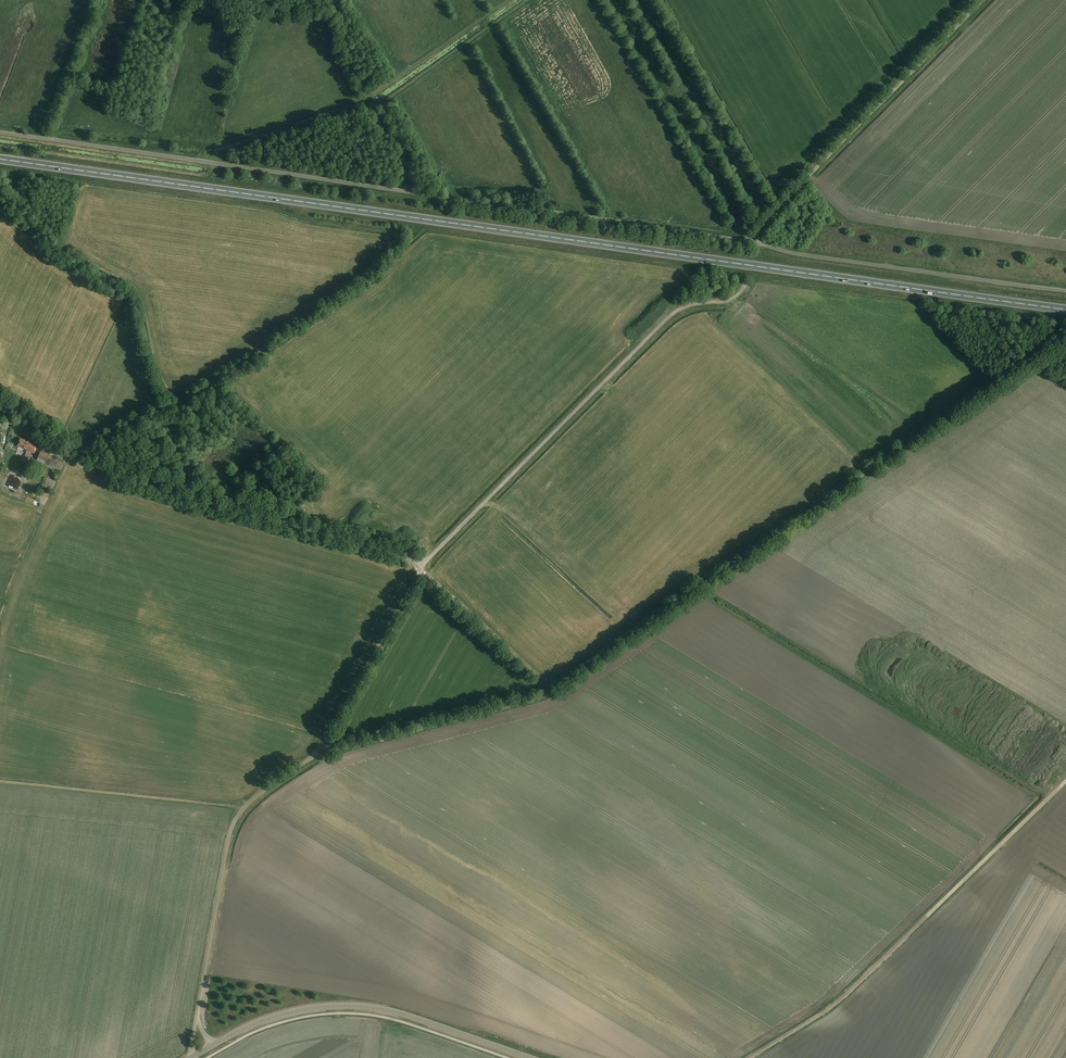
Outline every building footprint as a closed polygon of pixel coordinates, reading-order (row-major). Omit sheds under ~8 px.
[(30,442),(21,439),(18,446),(28,449),(25,457),(29,459),(30,453),(30,452),(35,453),(38,444),(31,441),(30,442)] [(48,454),(40,451),(36,465),(44,467),(48,454)]
